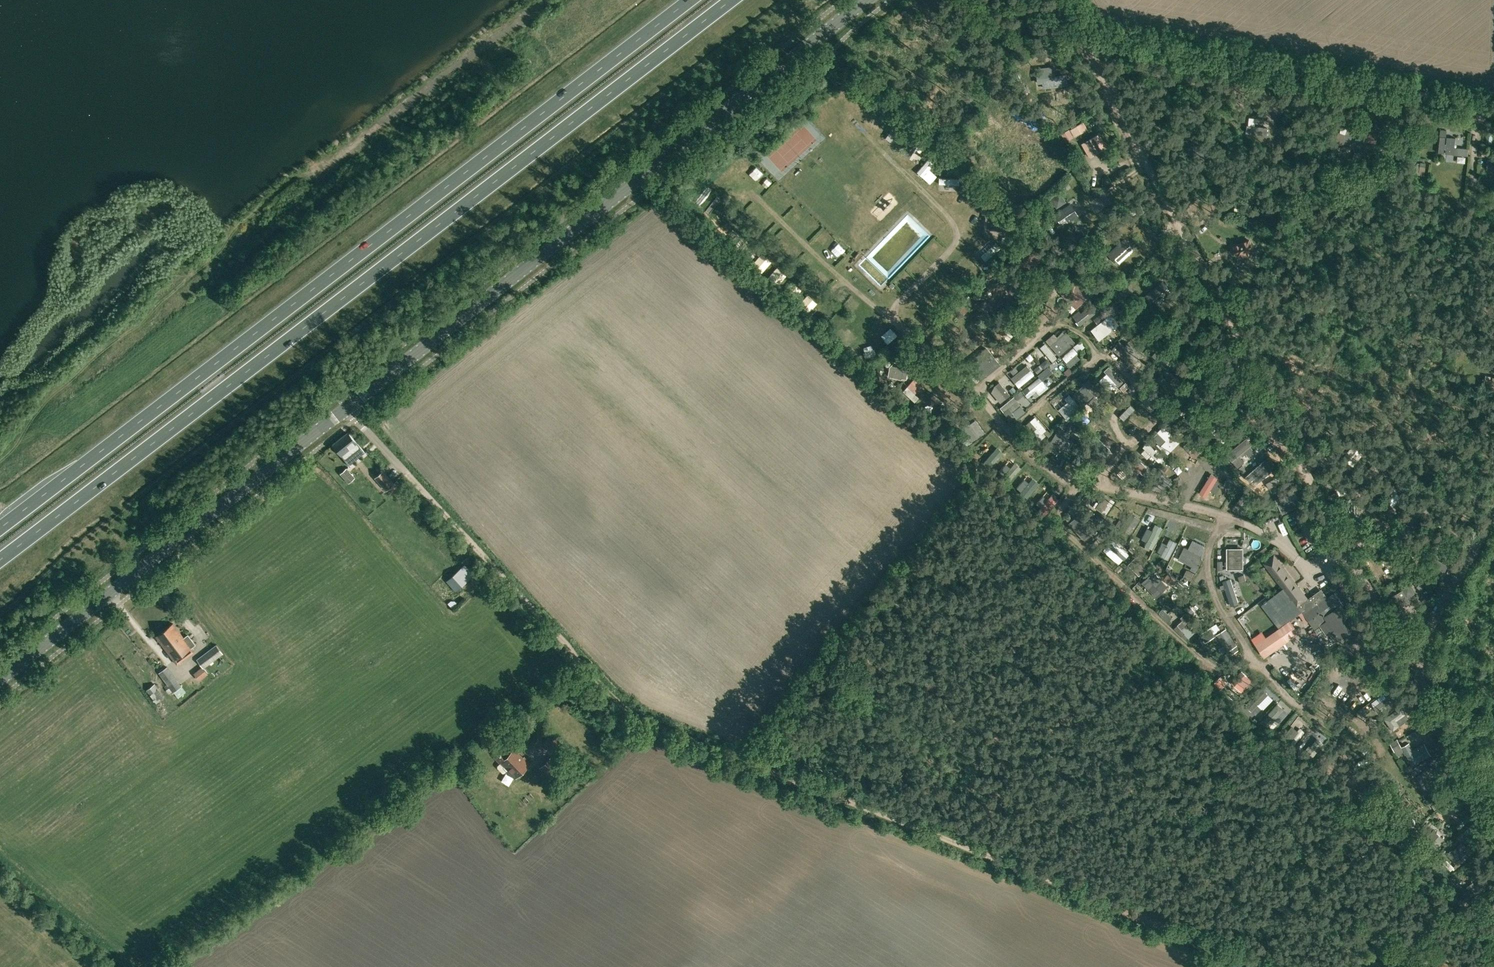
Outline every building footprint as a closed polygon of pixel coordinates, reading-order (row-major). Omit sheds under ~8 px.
[(1065,45),(1059,47),(1063,57),(1069,54),(1065,45)] [(1038,69),(1037,69),(1038,82),(1043,82),(1044,87),(1046,87),(1068,84),(1068,78),(1057,80),(1056,75),(1055,67),(1038,69)] [(1077,127),(1073,130),(1071,131),(1075,138),(1087,130),(1083,124),(1077,127)] [(1256,126),(1248,125),(1247,125),(1247,132),(1267,135),(1268,128),(1256,126)] [(1380,130),(1362,125),(1356,143),(1367,146),(1368,141),(1376,144),(1380,130)] [(895,139),(899,132),(893,129),(889,135),(895,139)] [(1074,137),(1070,129),(1061,134),(1066,142),(1074,137)] [(1448,131),(1441,129),(1439,142),(1445,142),(1448,131)] [(1353,135),(1346,133),(1342,144),(1349,146),(1353,135)] [(1106,147),(1099,134),(1082,143),(1089,156),(1106,147)] [(926,150),(929,138),(922,136),(919,148),(926,150)] [(1456,137),(1448,137),(1446,153),(1468,155),(1469,148),(1455,147),(1456,137)] [(914,143),(908,151),(915,155),(920,147),(914,143)] [(1332,145),(1328,157),(1334,158),(1337,147),(1332,145)] [(932,156),(921,169),(927,175),(938,162),(932,156)] [(1486,158),(1486,170),(1493,170),(1493,158),(1486,158)] [(1060,192),(1050,198),(1056,208),(1066,202),(1060,192)] [(1065,208),(1052,216),(1055,220),(1058,219),(1062,225),(1077,215),(1073,209),(1074,209),(1070,203),(1064,207),(1065,208)] [(1128,244),(1124,239),(1119,244),(1119,245),(1108,255),(1112,259),(1114,257),(1119,262),(1132,250),(1127,245),(1128,244)] [(1235,254),(1237,253),(1238,257),(1253,251),(1249,240),(1234,246),(1235,249),(1234,250),(1235,254)] [(1081,306),(1087,299),(1083,296),(1089,289),(1083,284),(1086,280),(1080,274),(1065,292),(1081,306)] [(1157,304),(1171,292),(1167,287),(1163,281),(1158,286),(1147,296),(1150,300),(1152,298),(1157,304)] [(1036,298),(1044,293),(1042,288),(1025,297),(1029,303),(1033,300),(1036,306),(1039,304),(1036,298)] [(953,307),(960,314),(962,312),(964,314),(973,305),(964,296),(953,307)] [(1078,310),(1072,315),(1080,325),(1103,307),(1097,300),(1080,313),(1078,310)] [(1003,337),(1004,336),(1015,325),(1004,313),(992,325),(994,328),(1003,337)] [(1059,339),(1050,347),(1059,357),(1074,344),(1066,334),(1059,339)] [(1067,354),(1072,359),(1088,344),(1083,339),(1067,354)] [(986,348),(968,362),(981,379),(999,364),(986,348)] [(889,366),(888,376),(887,377),(901,380),(901,378),(906,379),(907,374),(908,365),(908,364),(894,362),(889,366)] [(1020,364),(1015,368),(1019,373),(1017,375),(1024,383),(1034,375),(1027,367),(1024,369),(1020,364)] [(1051,368),(1060,380),(1064,377),(1055,365),(1051,368)] [(1048,388),(1039,377),(1022,390),(1027,397),(1036,391),(1039,395),(1048,388)] [(1000,382),(1007,390),(1011,387),(1004,379),(1000,382)] [(1484,380),(1483,387),(1493,389),(1493,381),(1484,380)] [(1017,407),(1011,391),(1006,393),(1002,382),(998,384),(1005,402),(1006,402),(1008,408),(1014,406),(1016,413),(1028,409),(1026,403),(1017,407)] [(1083,382),(1072,393),(1083,404),(1094,394),(1083,382)] [(918,390),(911,383),(903,392),(914,402),(919,398),(914,393),(918,390)] [(935,422),(944,432),(949,427),(950,428),(959,420),(948,407),(936,417),(935,422)] [(1034,410),(1026,413),(1029,420),(1036,417),(1034,410)] [(969,423),(956,433),(966,445),(978,436),(969,423)] [(1070,434),(1059,427),(1047,446),(1053,450),(1057,445),(1062,448),(1070,434)] [(346,433),(332,443),(333,445),(345,459),(360,447),(357,442),(350,434),(349,433),(346,433)] [(1358,448),(1353,444),(1340,461),(1345,465),(1358,448)] [(1132,453),(1127,459),(1140,472),(1146,466),(1132,453)] [(363,464),(357,468),(366,482),(372,478),(363,464)] [(349,482),(355,477),(347,467),(340,473),(349,482)] [(393,483),(391,479),(383,471),(383,470),(375,477),(386,489),(388,487),(394,494),(403,486),(397,479),(393,483)] [(1166,474),(1160,470),(1148,487),(1154,491),(1166,474)] [(365,487),(373,497),(381,491),(373,480),(365,487)] [(1095,507),(1105,514),(1114,501),(1104,494),(1095,507)] [(1129,512),(1120,527),(1122,529),(1130,534),(1140,518),(1137,517),(1129,512)] [(1266,546),(1254,555),(1258,560),(1269,551),(1266,546)] [(1411,565),(1389,548),(1381,557),(1403,575),(1411,565)] [(1269,599),(1278,611),(1274,614),(1283,625),(1287,622),(1301,612),(1297,606),(1307,599),(1306,598),(1307,598),(1301,589),(1300,588),(1285,569),(1274,555),(1264,562),(1273,573),(1272,574),(1284,588),(1269,599)] [(1440,578),(1448,565),(1431,556),(1424,569),(1440,578)] [(1135,557),(1127,564),(1139,576),(1146,568),(1135,557)] [(456,590),(473,574),(464,564),(447,579),(456,590)] [(1168,586),(1153,571),(1141,582),(1157,598),(1168,586)] [(1177,580),(1168,573),(1164,578),(1172,585),(1177,580)] [(1410,602),(1407,598),(1415,593),(1414,593),(1409,584),(1409,583),(1401,588),(1402,589),(1389,598),(1402,620),(1410,615),(1404,605),(1410,602)] [(1307,599),(1297,606),(1301,612),(1314,629),(1320,624),(1328,635),(1327,635),(1328,635),(1331,633),(1336,641),(1356,626),(1342,606),(1341,605),(1343,604),(1335,592),(1328,598),(1322,589),(1307,599)] [(1186,612),(1180,617),(1183,620),(1177,625),(1186,633),(1185,634),(1188,637),(1197,629),(1190,621),(1192,619),(1186,612)] [(156,636),(174,660),(177,664),(195,651),(192,647),(196,644),(188,634),(184,637),(173,623),(156,636)] [(1277,630),(1256,644),(1265,656),(1297,634),(1290,624),(1278,632),(1277,630)] [(1210,627),(1200,634),(1205,642),(1215,636),(1210,627)] [(1226,628),(1216,634),(1227,652),(1228,651),(1230,655),(1238,650),(1235,646),(1236,645),(1226,628)] [(203,667),(222,652),(216,645),(197,659),(203,667)] [(174,692),(182,686),(167,666),(159,672),(174,692)] [(1242,671),(1235,679),(1246,689),(1253,681),(1242,671)] [(1220,676),(1214,683),(1221,689),(1227,682),(1220,676)] [(1379,687),(1383,692),(1393,685),(1389,680),(1379,687)] [(150,694),(158,688),(155,684),(147,690),(150,694)] [(1390,698),(1397,687),(1392,684),(1385,695),(1390,698)] [(1229,695),(1235,701),(1242,693),(1235,688),(1229,695)] [(564,744),(554,753),(563,763),(568,757),(564,753),(566,751),(570,756),(572,753),(564,744)] [(1410,744),(1403,748),(1413,764),(1431,753),(1425,744),(1414,751),(1410,744)] [(495,756),(500,762),(501,761),(509,768),(508,769),(515,777),(530,762),(524,756),(523,757),(517,751),(518,750),(515,747),(509,753),(503,748),(495,756)] [(551,778),(563,767),(552,756),(540,767),(551,778)] [(583,759),(578,763),(582,768),(587,764),(583,759)] [(521,797),(509,807),(513,812),(526,801),(521,797)] [(1434,830),(1417,846),(1427,856),(1444,839),(1434,830)] [(1455,869),(1459,866),(1476,847),(1470,842),(1467,846),(1462,841),(1454,850),(1453,849),(1448,854),(1456,863),(1453,866),(1447,859),(1443,863),(1451,870),(1454,867),(1455,869)] [(1437,933),(1431,929),(1421,945),(1428,949),(1437,933)]
